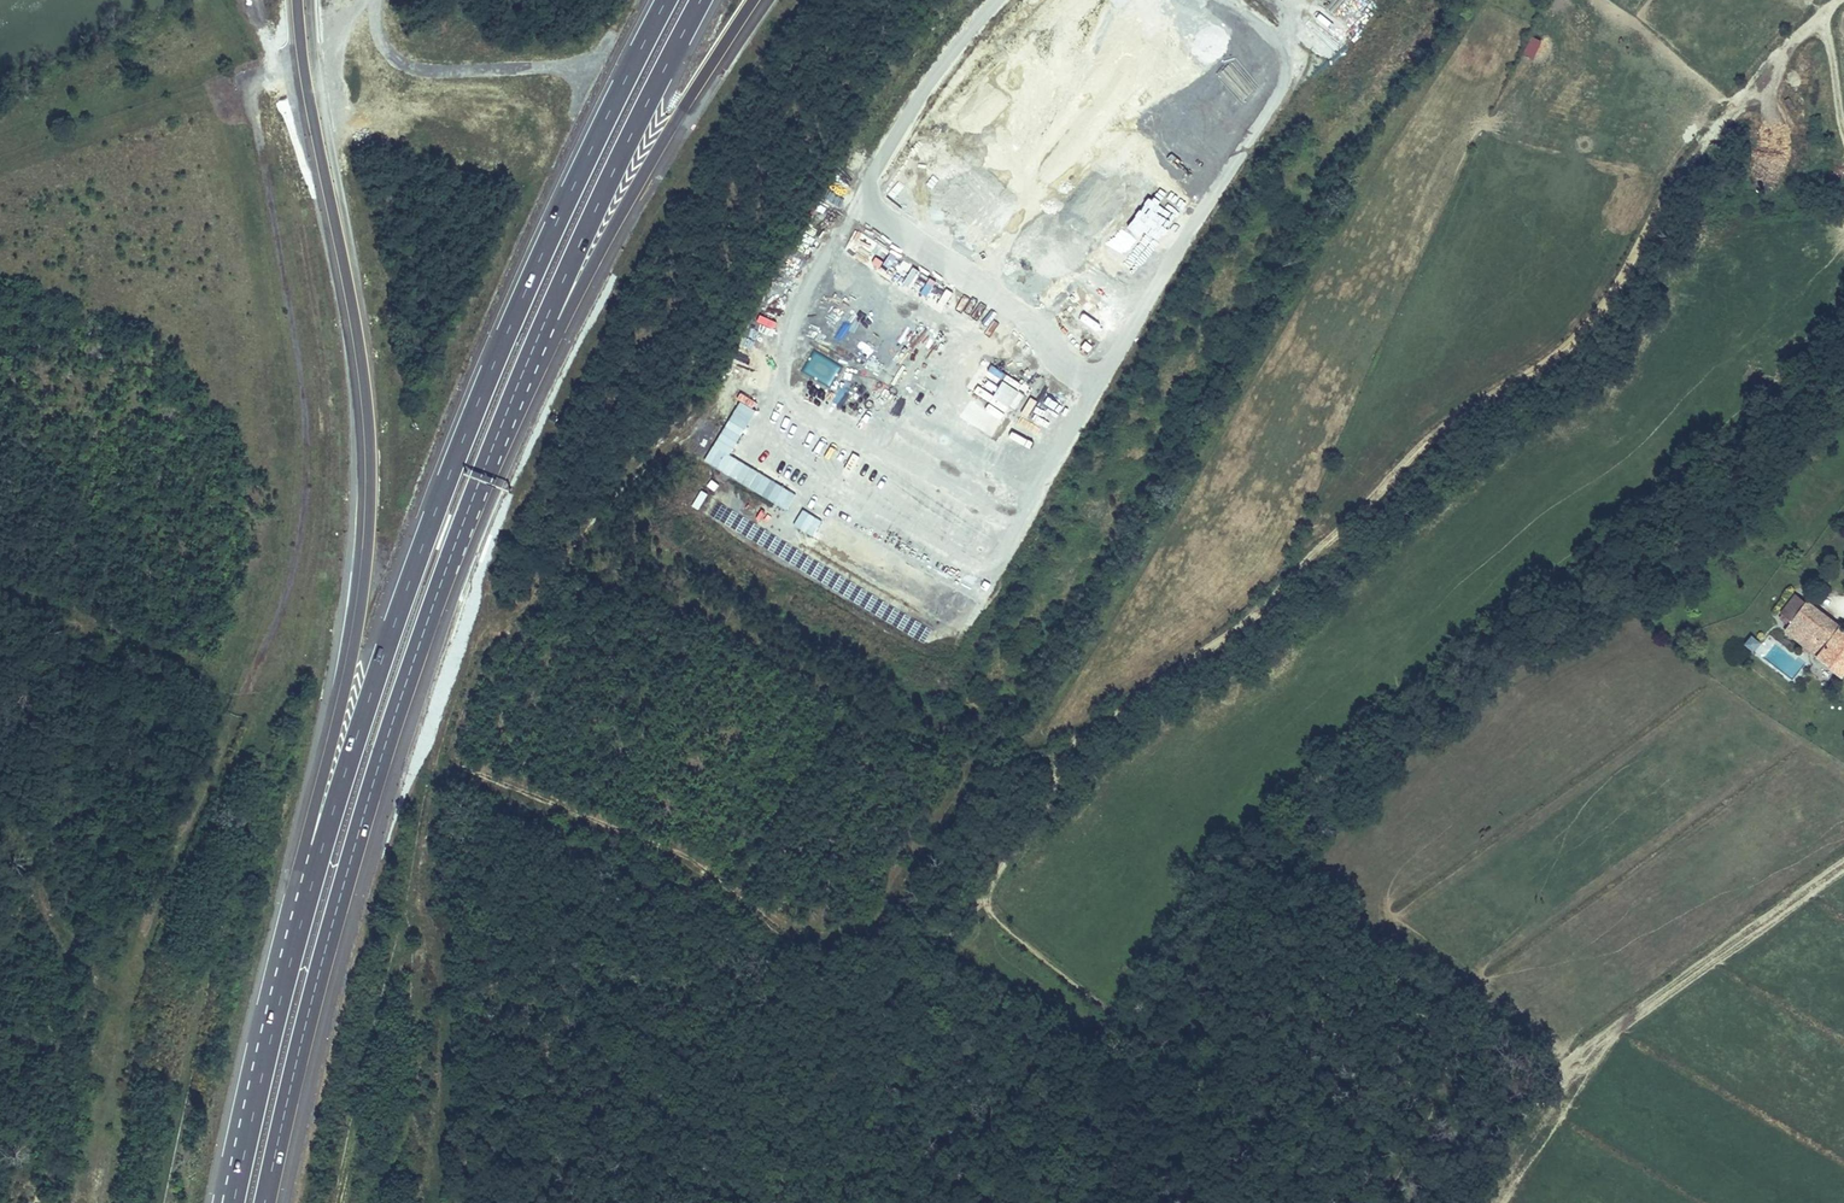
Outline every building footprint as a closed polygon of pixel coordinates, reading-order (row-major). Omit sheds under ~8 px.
[(1523,53),(1534,58),(1542,38),(1531,34),(1523,53)] [(1809,602),(1805,602),(1796,596),(1782,614),(1792,622),(1784,632),(1843,677),(1843,632),(1840,629),(1840,625),(1809,602)] [(1744,643),(1755,650),(1762,640),(1751,633),(1744,643)]
